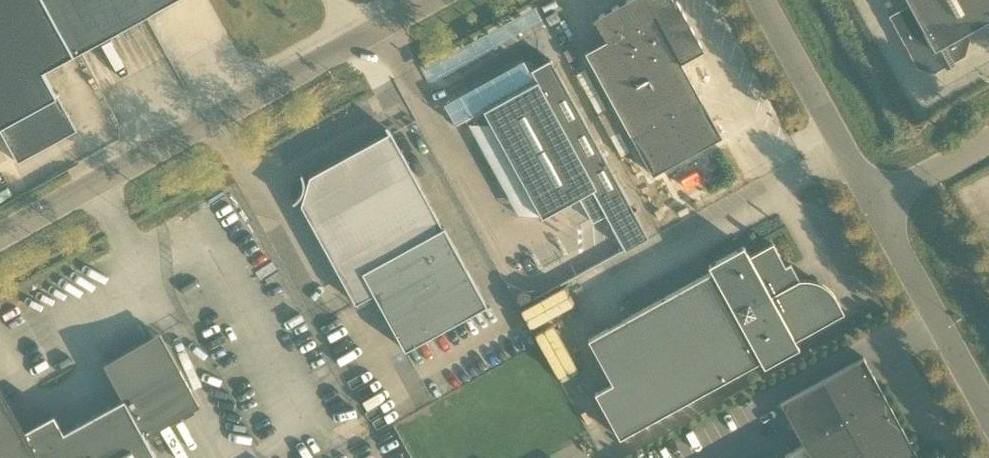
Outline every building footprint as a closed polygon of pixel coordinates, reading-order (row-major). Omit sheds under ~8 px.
[(18,163),(77,130),(57,95),(60,93),(59,92),(56,94),(43,69),(73,52),(169,0),(0,0),(0,131),(18,163)] [(594,18),(607,40),(585,52),(633,139),(703,101),(682,62),(704,49),(677,0),(675,1),(674,0),(626,0),(594,18)] [(885,1),(892,14),(909,4),(907,0),(888,0),(885,1)] [(918,68),(934,73),(965,55),(970,39),(966,32),(988,20),(988,0),(907,0),(909,4),(892,14),(889,15),(918,68)] [(543,217),(574,199),(589,225),(602,218),(621,253),(644,240),(546,62),(526,73),(532,83),(484,110),(543,217)] [(389,132),(389,133),(310,177),(302,205),(356,303),(374,293),(405,350),(487,305),(444,227),(443,227),(390,131),(389,132)] [(696,171),(681,180),(686,188),(702,180),(696,171)] [(750,257),(744,246),(709,265),(712,271),(588,339),(612,383),(595,392),(620,438),(762,360),(760,355),(792,337),(794,342),(844,314),(836,299),(829,290),(821,284),(810,281),(800,280),(791,264),(785,267),(773,244),(750,257)] [(143,436),(198,406),(159,334),(105,363),(124,398),(64,432),(54,414),(22,431),(8,405),(0,409),(0,457),(156,457),(143,436)] [(864,357),(780,403),(803,445),(811,457),(919,457),(864,357)] [(803,445),(779,457),(811,457),(803,445)]
